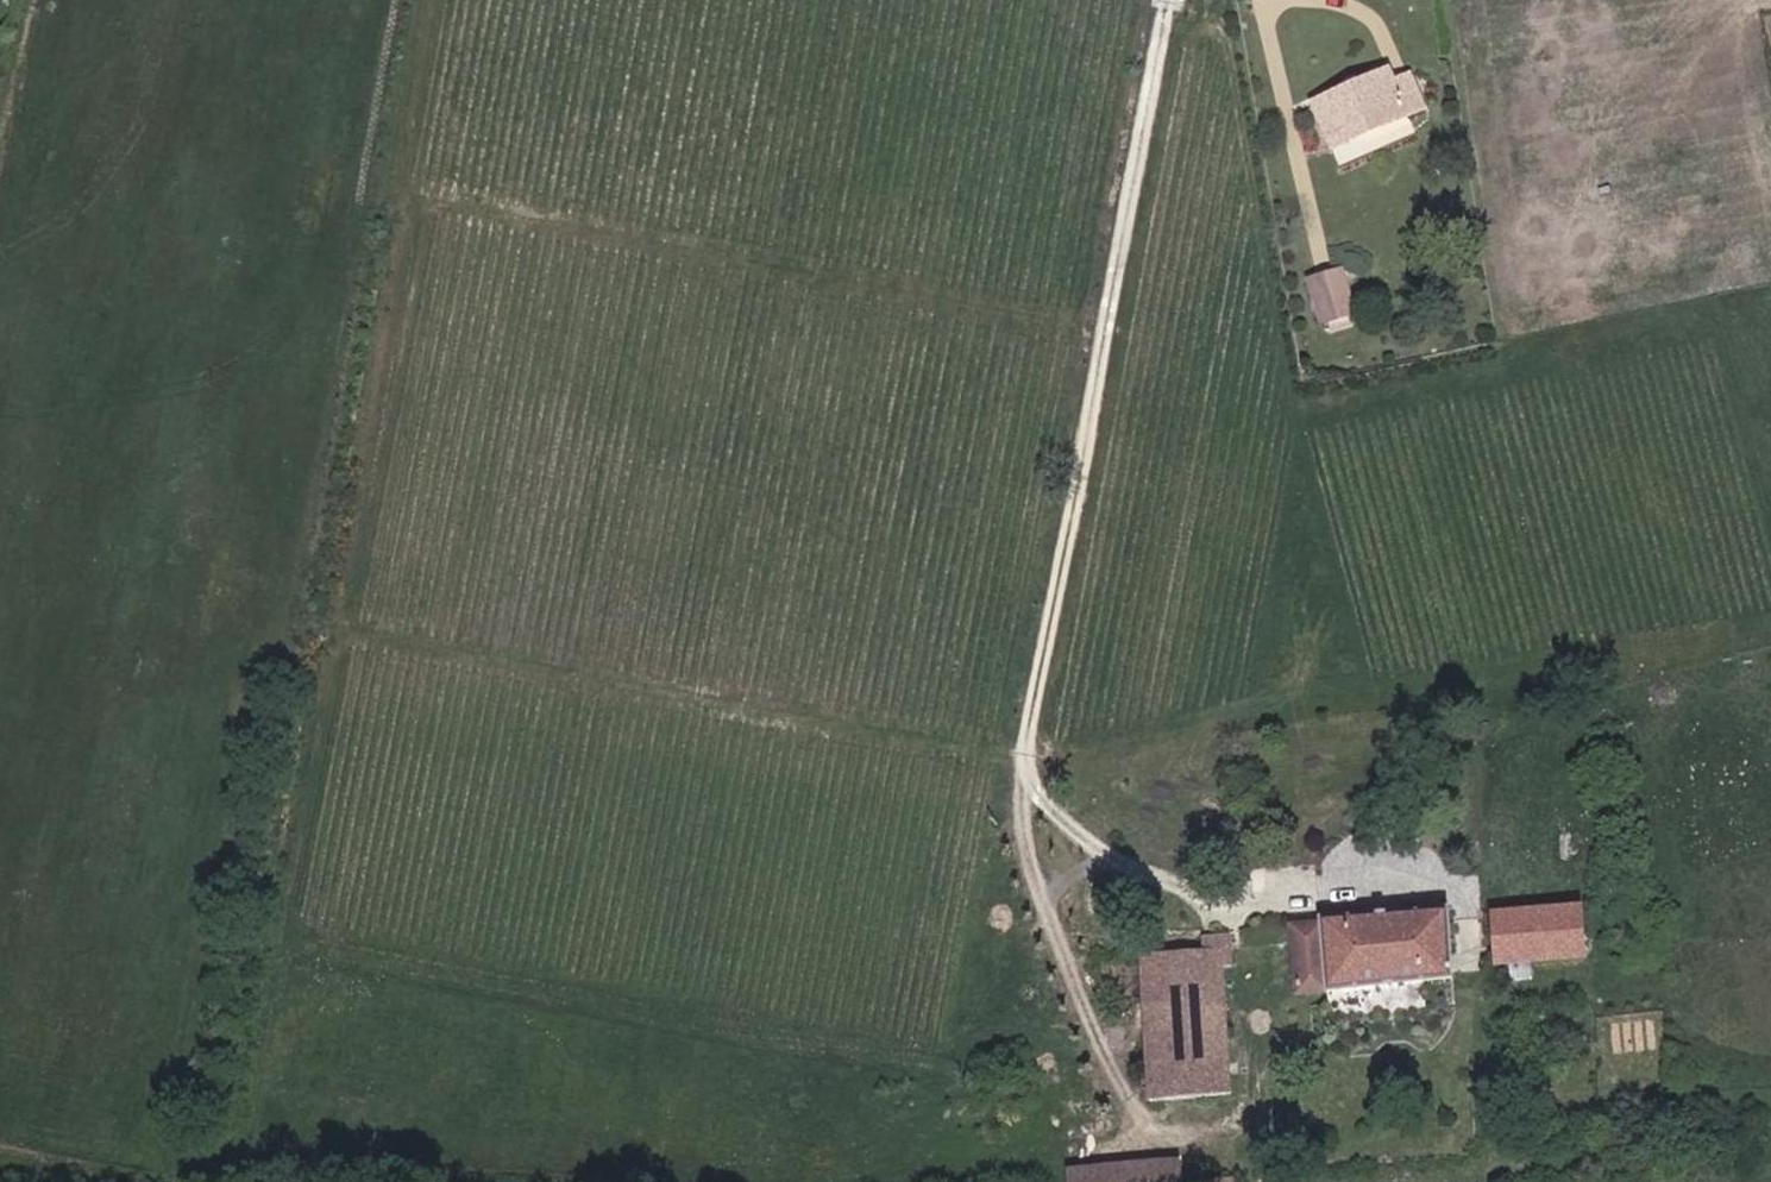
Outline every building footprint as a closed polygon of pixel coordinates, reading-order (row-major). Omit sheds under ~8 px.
[(1427,104),(1412,69),(1396,75),(1391,64),(1315,95),(1334,143),(1427,104)] [(1350,313),(1341,272),(1311,277),(1321,320),(1350,313)] [(1487,909),(1491,958),(1578,948),(1573,901),(1487,909)] [(1294,987),(1449,972),(1442,902),(1317,915),(1318,923),(1288,926),(1294,987)] [(1133,933),(1144,1094),(1223,1090),(1212,962),(1224,961),(1220,924),(1133,933)] [(1173,1160),(1149,1160),(1057,1166),(1058,1181),(1174,1181),(1173,1160)]
